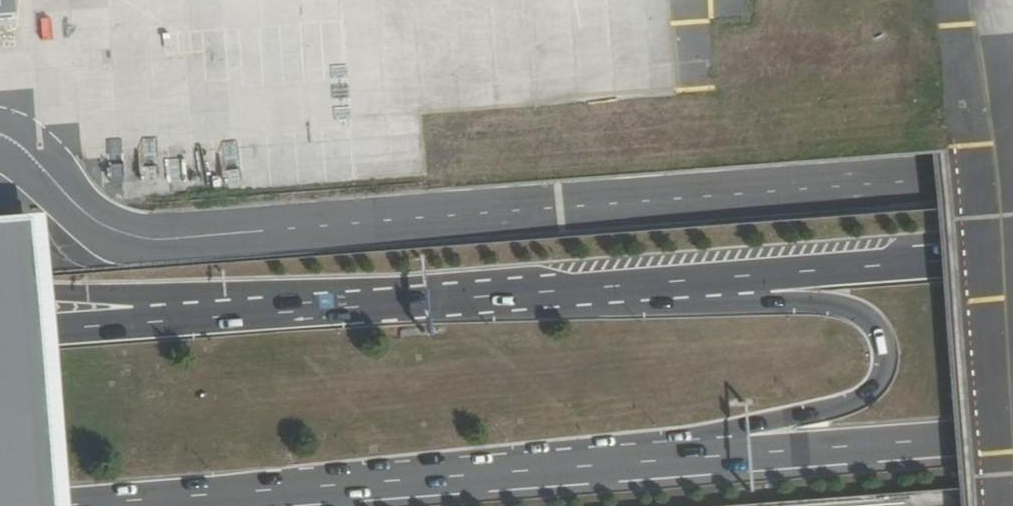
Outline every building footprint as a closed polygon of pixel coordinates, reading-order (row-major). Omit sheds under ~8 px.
[(18,20),(17,0),(0,0),(0,21),(18,20)] [(68,483),(56,346),(50,276),(45,222),(0,224),(0,505),(70,505),(68,483)]
